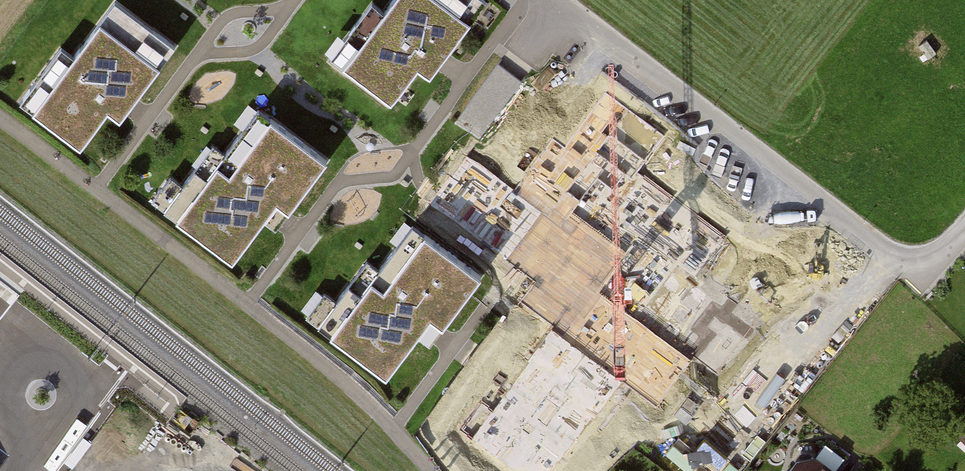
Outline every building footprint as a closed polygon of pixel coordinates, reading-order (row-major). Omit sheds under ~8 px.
[(26,96),(95,150),(175,51),(110,0),(103,0),(26,96)] [(322,64),(391,120),(488,1),(487,0),(375,0),(322,64)] [(482,132),(525,80),(500,60),(458,113),(482,132)] [(253,111),(174,211),(246,267),(325,167),(253,111)] [(409,226),(321,339),(390,392),(478,279),(409,226)] [(964,444),(964,424),(955,434),(964,444)] [(800,454),(788,470),(823,470),(800,454)]
